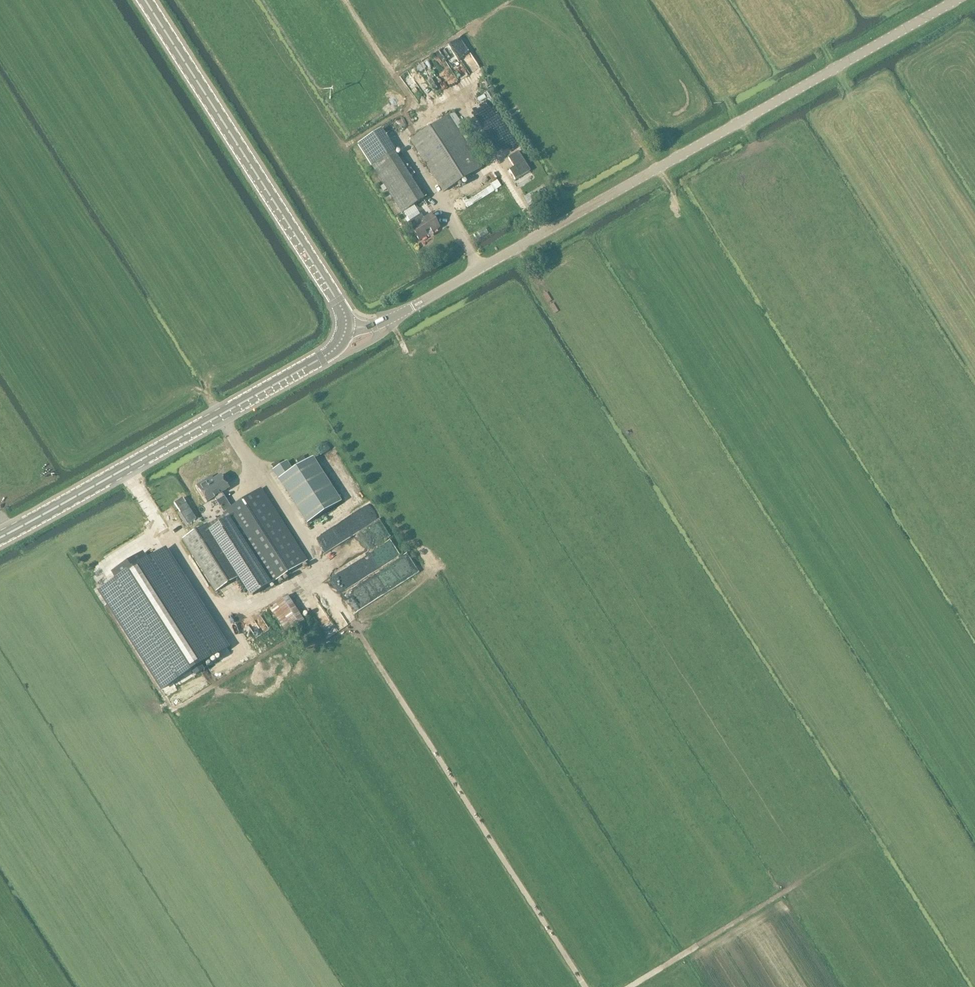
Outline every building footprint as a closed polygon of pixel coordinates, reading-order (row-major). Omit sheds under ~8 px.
[(443,192),(481,168),(448,117),(411,141),(443,192)] [(402,213),(425,199),(381,130),(358,145),(402,213)] [(509,171),(515,181),(520,178),(530,172),(518,152),(508,158),(514,168),(509,171)] [(536,194),(526,201),(530,207),(540,201),(536,194)] [(420,241),(440,228),(431,214),(411,227),(420,241)] [(299,465),(306,461),(303,456),(296,460),(299,465)] [(273,471),(307,524),(341,502),(313,458),(293,471),(287,462),(273,471)] [(207,479),(197,486),(208,502),(215,497),(224,513),(232,508),(222,493),(229,488),(221,475),(209,483),(207,479)] [(224,513),(224,514),(225,515),(209,525),(241,576),(240,577),(252,596),(307,561),(261,489),(232,508),(224,513)] [(191,523),(199,518),(186,498),(178,503),(191,523)] [(208,524),(183,539),(216,592),(240,577),(241,576),(209,525),(208,524)] [(119,580),(101,592),(163,689),(228,648),(166,550),(148,562),(143,554),(114,573),(119,580)]
